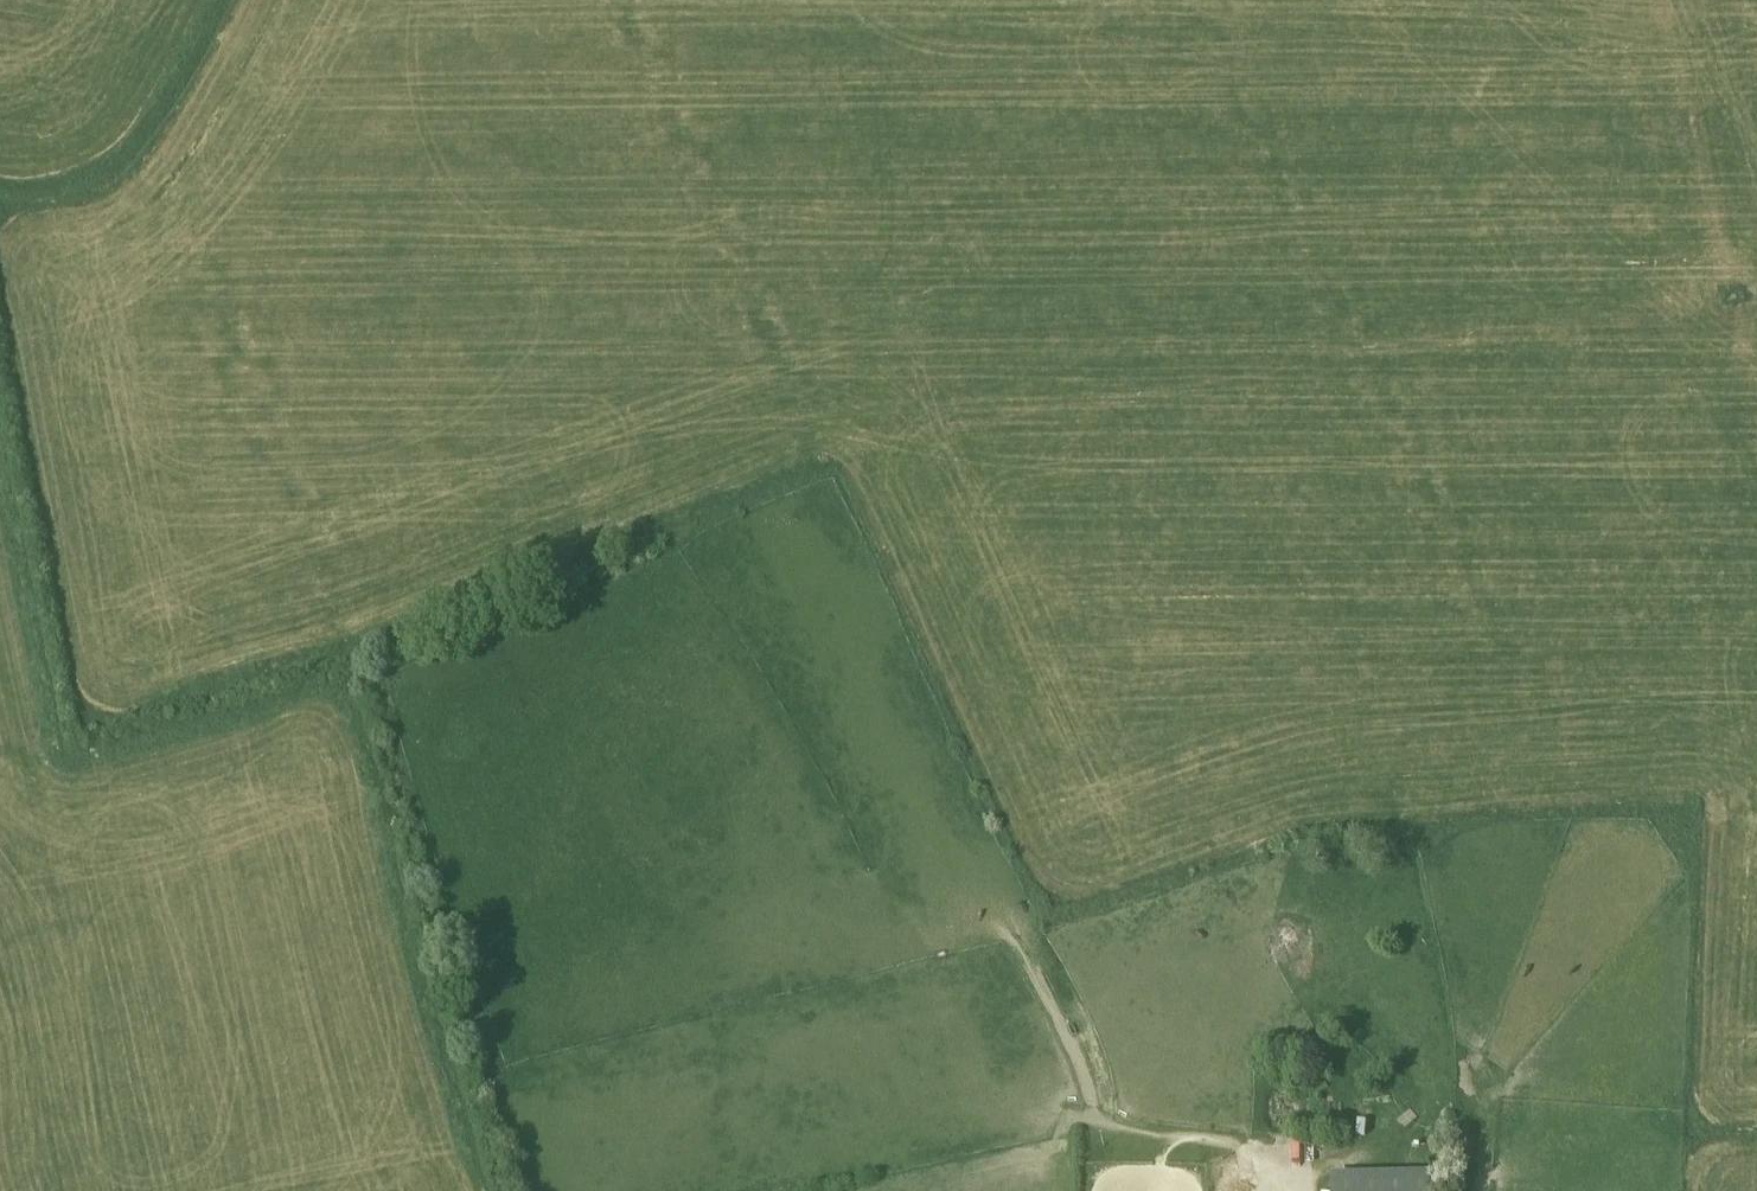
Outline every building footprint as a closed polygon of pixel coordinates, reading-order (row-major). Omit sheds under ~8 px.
[(1332,1175),(1333,1190),(1434,1190),(1434,1173),(1332,1175)]
